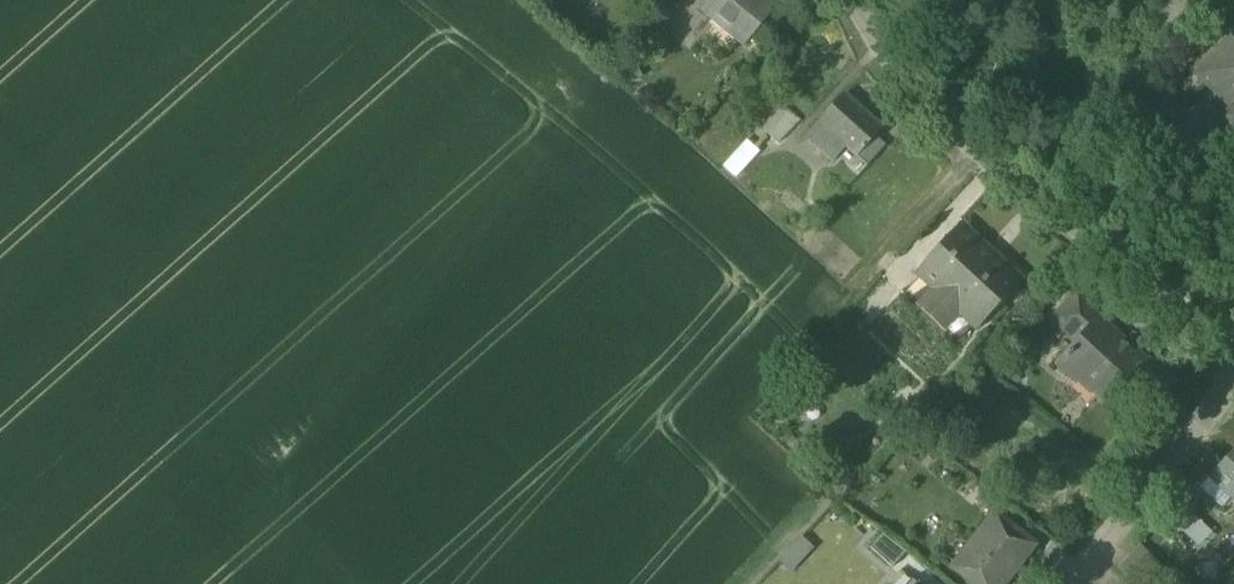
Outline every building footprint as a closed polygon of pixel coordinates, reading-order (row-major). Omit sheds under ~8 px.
[(770,0),(702,0),(697,7),(712,20),(717,13),(748,39),(743,45),(745,46),(778,6),(770,0)] [(1198,77),(1233,110),(1233,38),(1198,77)] [(882,129),(845,95),(806,138),(832,162),(846,147),(857,157),(875,137),(882,129)] [(791,111),(768,134),(778,144),(800,120),(791,111)] [(875,137),(857,157),(868,167),(886,147),(875,137)] [(1018,281),(964,231),(922,276),(938,291),(924,306),(945,326),(959,311),(976,326),(992,309),(987,304),(997,293),(1002,298),(1018,281)] [(1095,309),(1078,294),(1056,318),(1073,334),(1091,315),(1095,309)] [(1122,343),(1091,315),(1073,334),(1082,341),(1071,353),(1070,352),(1066,357),(1067,358),(1062,363),(1063,367),(1075,378),(1079,378),(1084,372),(1100,387),(1096,390),(1112,404),(1126,388),(1137,387),(1136,377),(1147,366),(1133,353),(1132,343),(1122,343)] [(1209,479),(1231,499),(1233,496),(1233,452),(1209,479)] [(1017,512),(987,489),(977,501),(994,515),(995,515),(1007,524),(1017,512)] [(995,515),(994,515),(953,568),(973,583),(1005,583),(1035,546),(1007,524),(995,515)] [(871,549),(893,569),(907,553),(883,535),(871,549)] [(811,549),(800,539),(790,550),(801,560),(811,549)] [(1116,567),(1132,583),(1147,583),(1162,569),(1138,545),(1116,567)] [(790,550),(781,560),(791,570),(801,560),(790,550)]
